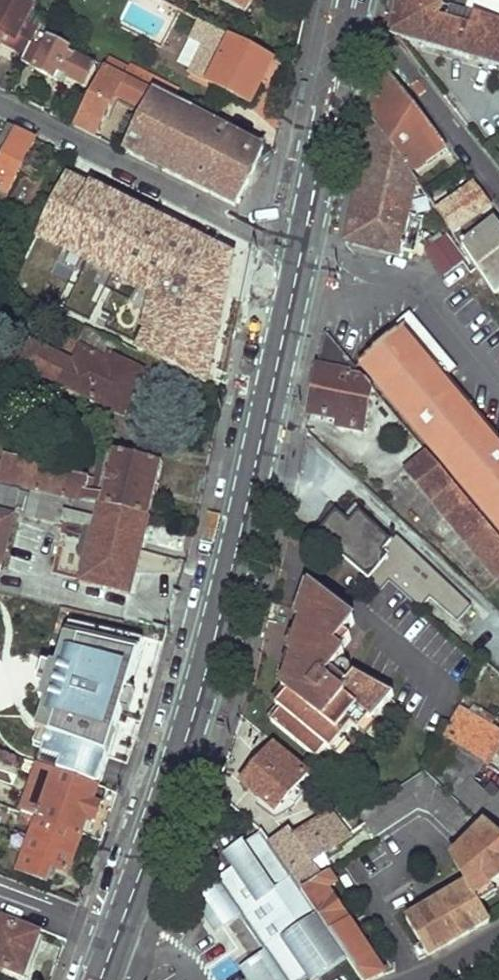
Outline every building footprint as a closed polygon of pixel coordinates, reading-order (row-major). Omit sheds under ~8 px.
[(245,14),(253,0),(220,0),(245,14)] [(498,64),(498,21),(487,18),(463,10),(447,6),(439,3),(428,0),(400,0),(397,12),(393,32),(498,64)] [(447,6),(463,10),(466,0),(448,0),(447,6)] [(487,18),(498,21),(498,0),(492,0),(487,18)] [(26,55),(37,31),(1,12),(0,14),(0,40),(2,36),(13,42),(11,47),(26,55)] [(189,71),(249,102),(272,57),(198,20),(189,36),(203,43),(190,69),(189,71)] [(70,80),(87,89),(98,69),(68,54),(72,49),(37,31),(26,55),(21,64),(66,87),(70,80)] [(176,62),(190,69),(203,43),(189,36),(176,62)] [(155,92),(174,101),(181,90),(132,66),(126,77),(155,92)] [(114,100),(143,112),(155,92),(126,77),(107,67),(75,127),(96,137),(114,100)] [(373,120),(411,173),(449,148),(389,71),(384,72),(373,120)] [(310,83),(302,81),(298,100),(305,102),(310,83)] [(207,192),(236,206),(251,176),(265,147),(174,101),(155,92),(143,112),(126,152),(207,192)] [(351,224),(348,241),(401,254),(402,249),(416,252),(419,241),(428,254),(435,249),(426,236),(421,234),(425,219),(410,215),(418,183),(411,173),(373,120),(351,224)] [(3,201),(9,194),(12,195),(37,139),(19,131),(0,168),(0,199),(3,201)] [(128,209),(64,177),(38,236),(102,267),(105,261),(129,272),(126,278),(158,294),(153,304),(160,307),(148,331),(139,351),(206,385),(212,354),(205,352),(211,337),(215,338),(231,260),(215,251),(212,255),(201,250),(203,246),(151,220),(150,222),(127,211),(128,209)] [(430,202),(454,235),(480,215),(494,206),(477,184),(447,204),(440,195),(430,202)] [(151,220),(153,217),(130,206),(128,209),(127,211),(150,222),(151,220)] [(497,297),(498,295),(498,229),(495,224),(489,228),(480,215),(454,235),(497,297)] [(212,255),(215,251),(203,246),(201,250),(212,255)] [(105,261),(102,267),(126,278),(129,272),(105,261)] [(141,328),(148,331),(160,307),(153,304),(141,328)] [(498,532),(498,435),(410,326),(362,367),(498,532)] [(23,364),(118,412),(130,388),(136,392),(146,373),(113,357),(120,341),(90,327),(81,346),(85,348),(77,365),(34,342),(23,364)] [(325,347),(321,369),(367,381),(328,333),(325,347)] [(205,352),(212,354),(215,338),(211,337),(205,352)] [(319,378),(311,415),(340,420),(339,427),(364,433),(374,388),(367,381),(321,369),(319,378)] [(130,388),(118,412),(124,415),(136,392),(130,388)] [(405,471),(444,517),(465,499),(423,449),(416,454),(420,459),(405,471)] [(149,518),(163,462),(115,453),(103,501),(89,498),(92,480),(7,457),(4,462),(0,461),(0,482),(15,486),(19,489),(31,491),(43,494),(149,518)] [(2,567),(22,492),(0,487),(0,566),(2,567)] [(25,513),(36,515),(43,494),(31,491),(25,513)] [(91,561),(137,573),(149,518),(43,494),(36,515),(98,531),(91,561)] [(320,529),(416,608),(428,594),(458,619),(474,600),(347,496),(320,529)] [(465,499),(444,517),(457,533),(478,514),(465,499)] [(497,579),(498,577),(498,540),(489,528),(468,546),(497,579)] [(137,573),(91,561),(87,582),(132,594),(137,573)] [(356,624),(312,588),(300,621),(303,624),(308,628),(301,648),(311,656),(307,669),(294,659),(283,689),(287,694),(279,705),(282,709),(272,722),(317,759),(327,747),(332,750),(343,736),(352,726),(359,732),(370,719),(373,722),(394,697),(354,675),(347,684),(333,673),(327,669),(341,652),(352,640),(346,635),(356,624)] [(301,648),(308,628),(303,624),(291,656),(294,659),(307,669),(311,656),(301,648)] [(144,641),(70,625),(57,668),(52,666),(52,667),(45,688),(40,701),(45,703),(36,731),(38,731),(48,735),(43,750),(42,755),(62,761),(59,769),(58,773),(98,787),(108,756),(101,754),(109,727),(116,729),(122,711),(128,691),(144,641)] [(347,658),(341,652),(327,669),(333,673),(347,658)] [(45,688),(52,667),(44,664),(37,685),(45,688)] [(128,691),(122,711),(129,714),(136,694),(128,691)] [(447,738),(483,761),(488,765),(498,747),(498,730),(463,708),(447,738)] [(370,719),(359,732),(365,737),(375,724),(373,722),(370,719)] [(101,754),(108,756),(116,729),(109,727),(101,754)] [(33,747),(43,750),(48,735),(38,731),(33,747)] [(349,742),(343,736),(332,750),(338,755),(349,742)] [(444,737),(427,768),(454,794),(469,777),(483,761),(447,738),(444,737)] [(274,748),(242,784),(275,812),(302,779),(309,785),(312,780),(274,748)] [(40,763),(59,769),(62,761),(42,755),(40,763)] [(37,817),(81,832),(87,818),(92,820),(98,803),(93,802),(98,787),(58,773),(37,766),(21,811),(37,817)] [(455,860),(471,884),(406,921),(426,956),(438,951),(445,947),(489,922),(479,905),(475,898),(492,887),(498,884),(498,840),(487,829),(426,773),(363,816),(379,842),(381,845),(426,815),(464,851),(455,860)] [(488,827),(487,829),(498,840),(498,799),(492,805),(483,796),(488,791),(482,785),(479,788),(469,777),(454,794),(488,827)] [(17,870),(45,880),(51,867),(65,871),(81,832),(37,817),(17,870)] [(259,842),(298,897),(329,874),(332,873),(327,866),(313,875),(287,835),(277,841),(269,827),(262,832),(259,842)] [(298,897),(259,842),(224,866),(230,876),(192,902),(218,942),(239,928),(240,930),(261,960),(239,974),(243,979),(338,979),(348,973),(298,897)] [(359,979),(369,979),(386,973),(329,890),(336,884),(329,874),(298,897),(348,973),(359,979)] [(492,887),(475,898),(479,905),(496,895),(492,887)] [(24,975),(38,935),(0,921),(0,967),(24,975)]
